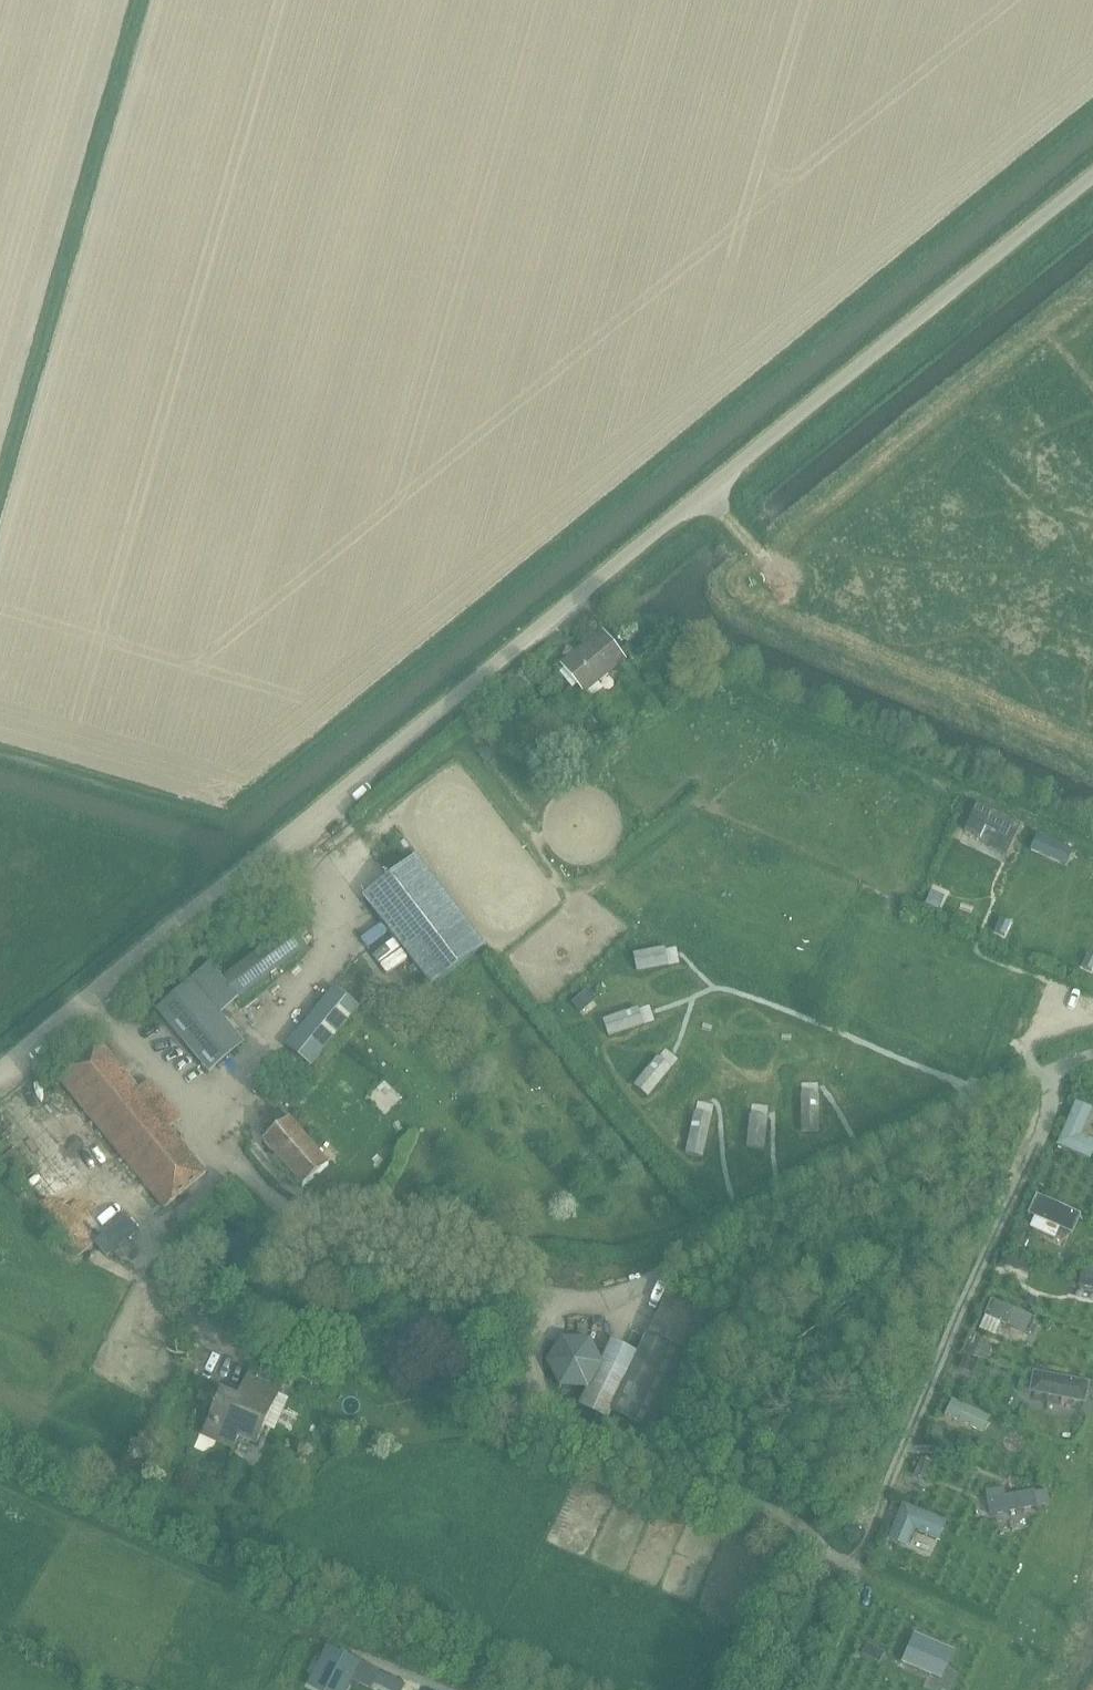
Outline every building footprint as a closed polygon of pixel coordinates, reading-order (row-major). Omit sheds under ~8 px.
[(602,632),(560,665),(583,693),(624,659),(602,632)] [(973,817),(962,845),(1000,860),(1011,833),(973,817)] [(483,946),(416,857),(362,898),(430,987),(483,946)] [(306,946),(290,924),(220,977),(237,999),(306,946)] [(663,950),(632,955),(636,972),(666,966),(663,950)] [(358,978),(368,967),(353,955),(344,966),(358,978)] [(189,979),(155,1009),(208,1071),(243,1042),(189,979)] [(310,1066),(358,1007),(334,987),(285,1046),(310,1066)] [(636,1010),(601,1021),(607,1038),(641,1026),(636,1010)] [(101,1045),(59,1079),(163,1208),(206,1173),(170,1129),(182,1120),(150,1081),(138,1091),(101,1045)] [(656,1058),(633,1086),(646,1097),(670,1070),(656,1058)] [(817,1096),(800,1096),(800,1133),(817,1133),(817,1096)] [(1056,1143),(1089,1158),(1092,1148),(1092,1138),(1081,1133),(1092,1107),(1092,1106),(1076,1100),(1056,1143)] [(300,1186),(327,1163),(289,1118),(285,1122),(277,1112),(258,1129),(266,1138),(262,1141),(300,1186)] [(693,1115),(684,1155),(701,1159),(710,1119),(693,1115)] [(304,1116),(296,1123),(330,1162),(338,1155),(304,1116)] [(749,1117),(746,1148),(763,1150),(766,1119),(749,1117)] [(1044,1173),(1039,1184),(1051,1189),(1056,1179),(1044,1173)] [(1079,1212),(1036,1193),(1027,1212),(1071,1231),(1079,1212)] [(92,1241),(93,1242),(104,1257),(126,1241),(113,1224),(92,1241)] [(1019,1229),(1012,1243),(1023,1249),(1030,1234),(1019,1229)] [(1017,1257),(1015,1268),(1026,1270),(1028,1260),(1017,1257)] [(1079,1290),(1092,1292),(1092,1277),(1081,1276),(1079,1290)] [(562,1337),(547,1361),(560,1387),(587,1387),(578,1407),(609,1421),(612,1413),(651,1432),(689,1351),(705,1358),(726,1315),(670,1288),(650,1330),(648,1329),(637,1352),(611,1340),(601,1360),(590,1339),(562,1337)] [(1028,1293),(1024,1303),(1032,1306),(1036,1297),(1028,1293)] [(984,1314),(1026,1332),(1033,1317),(991,1297),(984,1314)] [(972,1335),(964,1353),(974,1357),(982,1339),(972,1335)] [(963,1356),(958,1368),(968,1372),(973,1360),(963,1356)] [(1084,1401),(1089,1380),(1032,1369),(1028,1390),(1084,1401)] [(216,1401),(206,1423),(222,1430),(216,1442),(233,1449),(238,1437),(255,1445),(280,1389),(267,1383),(253,1377),(248,1389),(239,1411),(216,1401)] [(949,1401),(944,1413),(972,1424),(977,1412),(949,1401)] [(941,1424),(931,1425),(932,1441),(942,1440),(941,1424)] [(921,1457),(914,1474),(924,1479),(932,1461),(921,1457)] [(1032,1489),(984,1496),(987,1514),(1035,1507),(1032,1489)] [(940,1537),(948,1518),(904,1500),(890,1537),(909,1544),(916,1527),(940,1537)] [(881,1549),(876,1561),(886,1565),(891,1552),(881,1549)] [(914,1634),(900,1667),(938,1685),(952,1649),(914,1634)] [(867,1644),(862,1654),(878,1663),(883,1653),(867,1644)] [(306,1687),(312,1689),(325,1689),(326,1689),(329,1689),(346,1689),(358,1665),(325,1648),(306,1687)] [(372,1687),(378,1689),(402,1689),(403,1688),(378,1675),(372,1687)]
